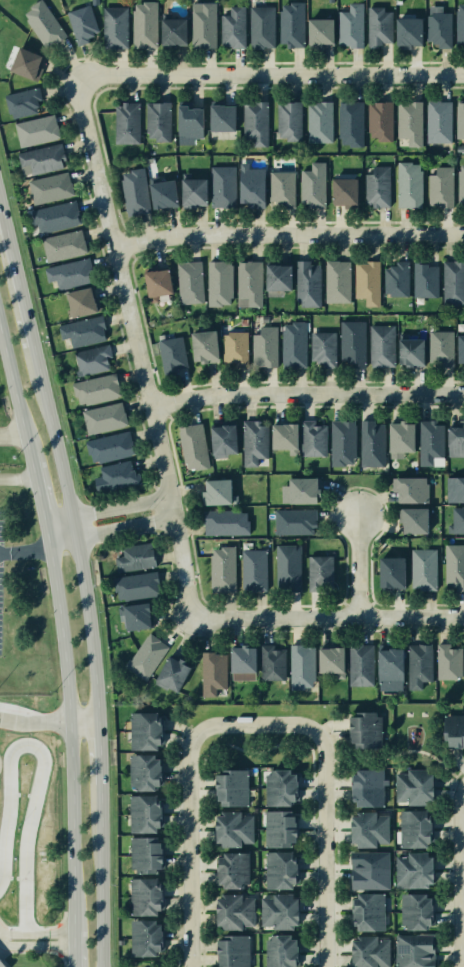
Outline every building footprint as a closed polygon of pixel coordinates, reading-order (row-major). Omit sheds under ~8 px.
[(26,1),(28,0),(42,0),(63,36),(45,47),(25,14),(31,10),(26,1)] [(213,1),(190,1),(190,48),(213,48),(213,1)] [(278,1),(303,2),(302,17),(302,43),(301,48),(284,47),(284,42),(277,42),(278,1)] [(456,1),(454,45),(463,45),(463,1),(456,1)] [(86,2),(64,10),(77,46),(100,37),(86,2)] [(361,3),(346,3),(346,11),(336,11),(336,49),(361,49),(361,3)] [(156,4),(131,4),(131,47),(156,47),(156,4)] [(125,5),(126,49),(102,49),(101,6),(125,5)] [(243,5),(227,5),(227,14),(218,14),(217,47),(242,48),(243,5)] [(271,5),(249,6),(249,48),(271,48),(271,5)] [(365,5),(365,49),(380,49),(380,42),(389,42),(389,12),(381,12),(381,5),(365,5)] [(449,12),(442,12),(442,5),(431,5),(431,14),(426,14),(426,45),(450,45),(449,12)] [(393,13),(418,14),(417,45),(392,44),(393,13)] [(181,16),(156,17),(157,44),(182,43),(181,16)] [(329,17),(302,17),(302,43),(329,43),(329,17)] [(15,45),(6,70),(31,79),(39,54),(15,45)] [(35,85),(3,93),(10,121),(15,121),(42,113),(35,85)] [(242,104),(254,104),(254,101),(267,100),(267,146),(253,146),(253,138),(242,138),(242,104)] [(440,100),(426,100),(426,142),(450,142),(451,101),(439,101),(440,100)] [(139,101),(121,101),(121,105),(114,105),(114,142),(138,143),(139,101)] [(177,101),(191,101),(191,108),(201,108),(202,136),(184,137),(184,134),(178,134),(177,101)] [(307,104),(315,104),(315,102),(330,101),(331,142),(308,142),(307,104)] [(338,101),(362,101),(362,146),(350,146),(350,143),(341,143),(341,138),(338,138),(338,101)] [(368,101),(391,102),(391,141),(377,140),(377,136),(370,136),(370,131),(367,131),(368,101)] [(455,101),(463,101),(463,137),(456,137),(455,101)] [(145,102),(169,102),(170,140),(156,140),(156,136),(148,137),(148,131),(146,131),(145,102)] [(276,102),(300,102),(300,140),(286,140),(286,136),(279,136),(279,132),(276,131),(276,102)] [(210,103),(234,103),(234,130),(210,130),(210,103)] [(396,103),(421,103),(421,145),(407,145),(407,137),(397,137),(396,103)] [(51,113),(15,121),(20,147),(56,140),(51,113)] [(59,143),(15,152),(21,178),(65,169),(59,143)] [(396,161),(411,161),(411,164),(419,164),(419,170),(421,170),(422,203),(421,203),(421,208),(414,208),(414,206),(397,206),(396,161)] [(239,162),(248,162),(248,168),(264,167),(265,206),(247,206),(247,202),(239,202),(239,162)] [(299,170),(310,170),(310,162),(325,162),(324,206),(314,206),(314,208),(307,208),(307,203),(299,203),(299,170)] [(234,165),(209,165),(209,206),(221,206),(221,208),(234,208),(234,165)] [(364,174),(373,173),(373,166),(389,165),(390,206),(373,206),(373,203),(365,203),(364,174)] [(428,174),(436,174),(436,166),(452,166),(452,207),(436,207),(436,202),(428,202),(428,174)] [(120,179),(123,179),(122,173),(130,172),(130,169),(143,167),(151,211),(126,215),(120,179)] [(67,170),(27,179),(32,204),(72,195),(67,170)] [(293,171),(269,171),(268,200),(274,200),(274,203),(281,203),(281,206),(293,206),(293,171)] [(182,172),(190,172),(190,178),(207,178),(207,205),(196,205),(196,208),(182,208),(182,172)] [(149,177),(156,176),(157,182),(175,179),(178,205),(167,207),(167,209),(161,210),(160,207),(153,208),(149,177)] [(332,178),(357,178),(357,208),(344,208),(344,203),(332,203),(332,178)] [(74,198),(28,209),(34,236),(80,225),(74,198)] [(80,227),(39,236),(44,261),(85,252),(80,227)] [(46,281),(54,280),(56,290),(90,284),(86,258),(43,266),(46,281)] [(176,262),(200,260),(203,301),(189,303),(188,299),(179,300),(176,262)] [(237,260),(261,260),(261,306),(248,306),(248,298),(237,298),(237,260)] [(266,260),(280,260),(280,265),(291,265),(291,289),(267,290),(266,260)] [(295,260),(309,260),(309,264),(320,264),(321,306),(301,306),(301,300),(296,300),(295,260)] [(325,260),(349,260),(349,301),(325,301),(325,260)] [(354,263),(366,263),(366,260),(379,260),(380,306),(365,306),(365,297),(354,298),(354,263)] [(396,260),(408,260),(408,296),(389,296),(389,292),(384,292),(384,268),(389,268),(389,265),(396,265),(396,260)] [(413,260),(422,260),(422,263),(427,263),(427,266),(437,266),(437,296),(413,296),(413,260)] [(442,261),(463,260),(463,303),(456,303),(456,306),(450,306),(450,303),(443,303),(442,261)] [(207,261),(231,261),(231,297),(230,297),(230,303),(222,303),(222,306),(208,306),(207,261)] [(142,268),(157,265),(157,270),(168,268),(172,293),(156,296),(157,301),(149,303),(142,268)] [(65,293),(91,287),(97,311),(71,318),(65,293)] [(58,325),(101,314),(104,326),(101,327),(104,339),(72,347),(69,337),(61,339),(58,325)] [(281,330),(283,330),(283,324),(291,324),(291,321),(305,321),(306,367),(282,367),(281,330)] [(340,321),(365,321),(364,367),(351,367),(351,363),(347,363),(347,359),(339,359),(340,321)] [(369,325),(393,325),(394,366),(369,366),(369,325)] [(251,334),(260,334),(259,326),(277,326),(277,366),(252,367),(251,334)] [(191,332),(216,330),(219,361),(200,363),(200,360),(194,361),(191,332)] [(222,334),(228,334),(228,331),(247,331),(247,366),(235,366),(235,362),(222,362),(222,334)] [(428,331),(452,331),(453,366),(432,367),(432,362),(428,362),(428,331)] [(310,332),(335,332),(334,367),(322,367),(322,363),(316,363),(316,360),(310,360),(310,332)] [(399,333),(407,333),(407,339),(424,339),(424,366),(406,366),(406,363),(399,363),(399,333)] [(157,340),(181,336),(186,366),(176,368),(177,370),(172,371),(172,374),(164,376),(157,340)] [(73,352),(108,343),(111,356),(105,358),(108,369),(82,375),(80,369),(78,370),(73,352)] [(71,382),(115,372),(121,395),(85,403),(85,402),(79,403),(77,396),(74,396),(71,382)] [(81,411),(121,401),(126,424),(87,433),(81,411)] [(210,426),(222,425),(221,421),(234,420),(237,452),(213,455),(210,426)] [(242,420),(260,420),(260,425),(267,424),(268,458),(257,458),(257,466),(242,466),(242,420)] [(301,420),(315,420),(315,425),(326,425),(326,455),(301,455),(301,420)] [(331,420),(355,420),(355,457),(352,457),(352,463),(344,463),(344,465),(330,465),(331,420)] [(360,420),(373,420),(373,424),(384,424),(384,466),(360,466),(360,420)] [(418,420),(436,420),(436,425),(443,425),(443,457),(433,457),(433,465),(418,465),(418,420)] [(459,420),(463,420),(463,455),(447,455),(447,427),(459,427),(459,420)] [(177,426),(201,422),(209,466),(194,469),(194,467),(187,468),(186,462),(184,463),(177,426)] [(389,422),(413,422),(414,452),(389,452),(389,422)] [(272,424),(298,424),(297,454),(289,454),(289,448),(272,448),(272,424)] [(84,441),(128,431),(133,453),(126,454),(127,457),(99,464),(98,459),(92,461),(90,454),(87,454),(84,441)] [(99,466),(129,460),(131,469),(134,468),(135,473),(138,472),(140,482),(97,491),(94,477),(101,476),(99,466)] [(394,474),(426,474),(426,499),(395,500),(394,474)] [(445,475),(463,475),(463,501),(445,501),(445,475)] [(286,476),(316,476),(316,500),(286,499),(286,476)] [(198,502),(197,483),(228,483),(229,502),(198,502)] [(395,505),(424,504),(425,531),(396,532),(395,505)] [(275,533),(274,507),(315,506),(316,532),(275,533)] [(446,507),(463,506),(463,532),(446,533),(446,507)] [(202,532),(202,507),(249,508),(249,533),(202,532)] [(443,542),(463,542),(463,588),(444,588),(443,542)] [(109,550),(146,543),(150,563),(113,571),(109,550)] [(209,543),(235,543),(234,590),(209,590),(209,543)] [(273,588),(274,543),(299,544),(298,589),(273,588)] [(242,547),(264,548),(264,589),(242,589),(242,547)] [(309,595),(307,550),(330,549),(332,594),(309,595)] [(410,551),(433,551),(433,585),(410,586),(410,551)] [(376,552),(377,587),(402,587),(401,552),(376,552)] [(115,599),(111,578),(152,570),(156,591),(115,599)] [(122,631),(118,605),(149,600),(153,625),(122,631)] [(126,667),(147,633),(168,647),(147,680),(126,667)] [(348,644),(370,644),(370,686),(348,686),(348,644)] [(376,645),(400,645),(400,690),(376,690),(376,645)] [(407,645),(430,645),(430,679),(420,679),(420,689),(407,690),(407,645)] [(291,646),(313,646),(312,689),(290,688),(291,646)] [(318,646),(341,646),(341,670),(318,670),(318,646)] [(434,647),(457,646),(459,676),(436,677),(434,647)] [(233,648),(252,648),(252,670),(233,670),(233,648)] [(262,649),(286,649),(285,682),(261,681),(262,649)] [(202,651),(225,651),(225,695),(202,695),(202,651)] [(154,682),(168,656),(191,668),(176,694),(154,682)] [(128,747),(129,709),(159,710),(158,748),(128,747)] [(348,711),(382,712),(381,747),(347,747),(348,711)] [(441,714),(463,715),(463,746),(440,746),(441,714)] [(127,787),(127,754),(160,754),(159,787),(127,787)] [(346,768),(380,767),(380,804),(347,805),(346,768)] [(265,769),(290,769),(291,803),(266,804),(265,769)] [(394,769),(434,769),(434,802),(394,802),(394,769)] [(212,803),(211,770),(245,770),(245,802),(212,803)] [(128,797),(128,829),(155,829),(154,796),(128,797)] [(398,810),(429,808),(431,842),(400,844),(398,810)] [(264,812),(291,811),(292,843),(265,844),(264,812)] [(212,815),(213,844),(248,843),(247,813),(212,815)] [(347,814),(391,814),(391,844),(347,845),(347,814)] [(128,869),(128,839),(158,840),(158,870),(128,869)] [(211,849),(246,849),(245,886),(211,886),(211,849)] [(263,850),(294,850),(294,887),(263,887),(263,850)] [(347,850),(385,850),(385,888),(348,889),(347,850)] [(394,850),(426,850),(427,886),(395,887),(394,850)] [(128,912),(128,876),(155,875),(156,912),(128,912)] [(258,891),(292,890),(294,925),(260,927),(258,891)] [(210,893),(250,893),(250,927),(210,927),(210,893)] [(348,894),(383,894),(383,929),(348,929),(348,894)] [(395,895),(429,895),(430,925),(396,926),(395,895)] [(126,920),(127,955),(154,954),(154,920),(126,920)] [(432,931),(433,966),(397,966),(396,932),(432,931)] [(388,933),(388,966),(347,966),(347,933),(388,933)] [(211,966),(212,936),(246,937),(245,966),(211,966)] [(294,936),(295,966),(262,966),(261,937),(294,936)] [(14,963),(0,949),(0,966),(10,966),(14,963)]
